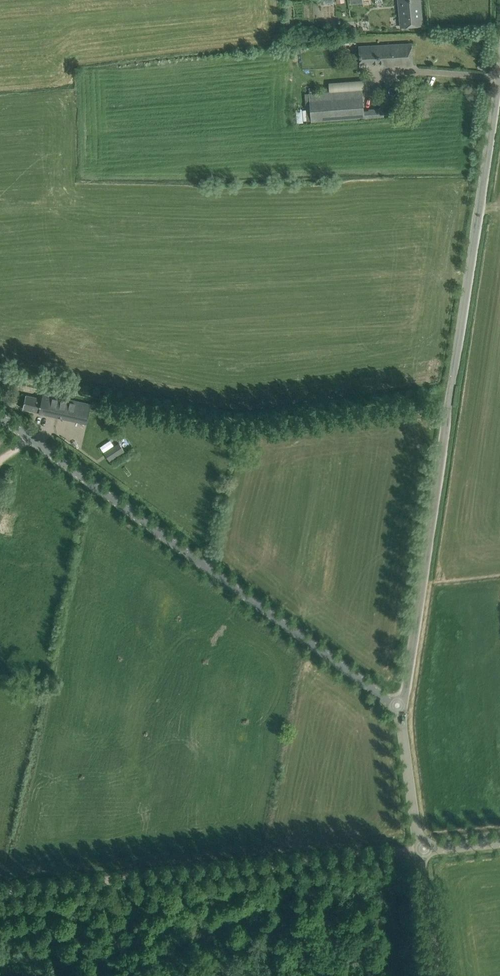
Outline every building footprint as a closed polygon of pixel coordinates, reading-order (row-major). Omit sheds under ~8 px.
[(420,0),(399,0),(401,27),(422,25),(420,0)] [(400,66),(412,65),(411,44),(359,46),(360,66),(385,65),(385,67),(393,66),(393,65),(400,64),(400,66)] [(329,83),(329,87),(322,87),(322,91),(330,90),(330,91),(364,89),(364,80),(329,83)] [(363,111),(362,90),(305,94),(307,121),(311,121),(364,118),(363,111)] [(23,408),(87,423),(91,404),(43,393),(42,398),(26,395),(23,408)] [(105,453),(110,461),(125,452),(120,444),(105,453)]
